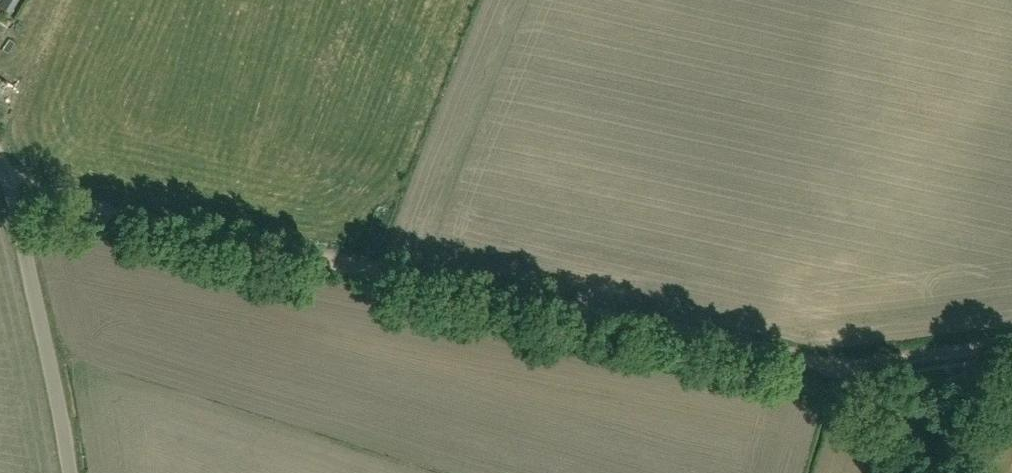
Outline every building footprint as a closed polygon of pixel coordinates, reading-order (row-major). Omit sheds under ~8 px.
[(11,9),(16,0),(0,0),(0,3),(11,9)]
